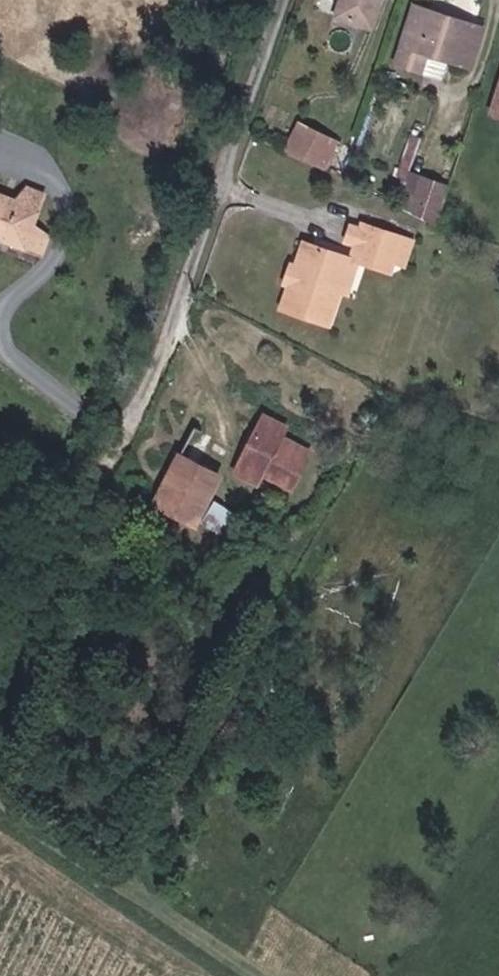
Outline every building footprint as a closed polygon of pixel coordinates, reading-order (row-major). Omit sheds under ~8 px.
[(361,32),(372,0),(334,0),(327,22),(361,32)] [(402,29),(442,40),(445,29),(406,16),(402,29)] [(421,66),(455,76),(467,35),(445,29),(442,40),(402,29),(388,76),(416,83),(421,66)] [(497,68),(480,121),(498,127),(498,69),(497,68)] [(277,148),(294,156),(307,127),(290,119),(277,148)] [(294,156),(318,167),(331,139),(307,127),(294,156)] [(397,187),(414,192),(421,171),(404,166),(397,187)] [(392,202),(432,221),(444,178),(421,171),(414,192),(397,187),(392,202)] [(38,249),(23,237),(30,212),(12,205),(2,222),(0,221),(0,258),(32,269),(38,249)] [(356,243),(393,254),(401,226),(365,215),(356,243)] [(283,310),(332,324),(351,253),(303,239),(298,255),(305,262),(302,284),(290,290),(283,310)] [(351,253),(390,265),(393,254),(356,243),(351,253)] [(290,290),(302,284),(305,262),(298,255),(287,252),(276,286),(290,290)] [(199,455),(209,435),(196,429),(186,449),(199,455)] [(240,485),(245,488),(273,434),(268,432),(240,485)] [(266,489),(290,500),(310,464),(286,452),(291,442),(273,434),(245,488),(262,498),(266,489)] [(230,477),(186,461),(159,538),(179,545),(182,535),(173,532),(178,517),(211,529),(230,477)]
